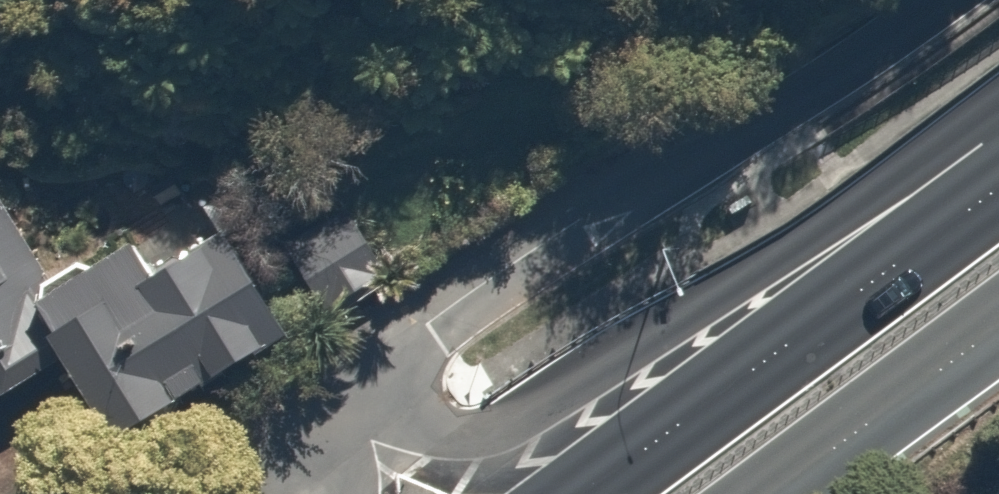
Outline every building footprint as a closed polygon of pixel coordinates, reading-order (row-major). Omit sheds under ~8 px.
[(293,365),(209,241),(162,273),(139,240),(57,295),(0,211),(0,382),(19,410),(67,378),(132,474),(293,365)] [(292,260),(319,305),(382,268),(356,223),(292,260)]
